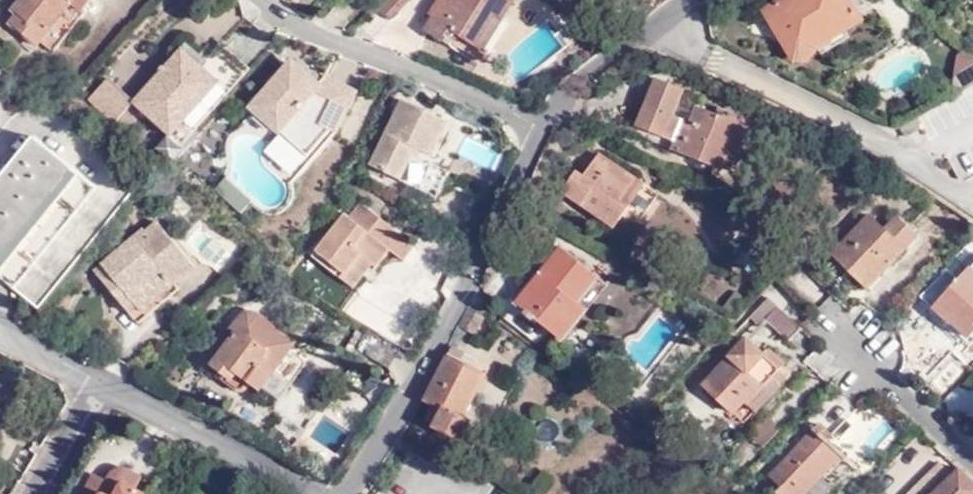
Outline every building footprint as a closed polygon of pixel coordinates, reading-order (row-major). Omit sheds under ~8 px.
[(44,44),(58,55),(91,12),(88,10),(96,0),(26,0),(16,13),(20,17),(14,25),(42,46),(44,44)] [(410,0),(392,0),(382,11),(381,12),(396,27),(417,7),(410,0)] [(508,23),(520,3),(514,0),(449,0),(443,9),(452,14),(444,27),(439,24),(431,38),(454,52),(461,41),(480,52),(501,19),(508,23)] [(842,29),(861,17),(851,0),(786,0),(769,11),(797,55),(802,56),(807,55),(808,54),(814,48),(842,29)] [(452,14),(443,9),(436,22),(439,24),(444,27),(452,14)] [(480,52),(487,56),(508,23),(501,19),(480,52)] [(842,29),(814,48),(822,61),(850,43),(842,29)] [(195,58),(184,47),(177,55),(189,66),(195,58)] [(219,80),(230,90),(249,69),(232,52),(213,73),(219,80)] [(173,131),(161,145),(177,161),(189,148),(182,142),(189,135),(179,126),(219,80),(213,73),(195,58),(189,66),(177,55),(137,99),(173,131)] [(253,112),(237,136),(239,138),(249,136),(253,137),(258,139),(263,143),(264,147),(264,167),(262,171),(260,171),(257,171),(253,169),(250,178),(247,181),(241,186),(239,184),(238,184),(228,197),(243,211),(251,204),(254,206),(263,212),(271,216),(274,216),(278,215),(283,213),(291,205),(292,201),(294,196),(295,189),(294,183),(292,178),(332,131),(337,133),(341,135),(363,92),(329,75),(322,82),(295,58),(250,109),(253,112)] [(110,128),(134,100),(106,76),(82,103),(110,128)] [(179,126),(189,135),(230,90),(219,80),(179,126)] [(733,154),(729,152),(740,126),(700,108),(693,123),(678,116),(688,93),(659,80),(639,129),(668,141),(670,135),(685,141),(680,152),(694,159),(694,161),(724,174),(728,165),(733,154)] [(401,99),(370,166),(404,182),(416,156),(433,164),(452,123),(401,99)] [(918,123),(904,132),(908,140),(922,132),(918,123)] [(752,131),(740,126),(729,152),(733,154),(728,165),(736,169),(752,131)] [(292,178),(294,183),(337,133),(332,131),(292,178)] [(0,185),(0,279),(17,292),(97,193),(34,142),(0,185)] [(416,156),(404,182),(440,198),(451,172),(433,164),(416,156)] [(614,228),(626,210),(643,187),(601,156),(584,178),(578,173),(564,193),(614,228)] [(362,256),(374,265),(378,268),(390,252),(404,262),(417,245),(361,203),(350,218),(345,214),(317,251),(348,274),(362,256)] [(872,217),(835,255),(870,289),(921,237),(900,216),(886,230),(872,217)] [(170,281),(175,287),(198,268),(159,222),(146,233),(144,230),(114,254),(121,262),(100,279),(123,306),(131,300),(137,308),(170,281)] [(607,287),(593,276),(561,248),(515,304),(526,312),(523,315),(532,323),(535,320),(560,342),(607,287)] [(362,256),(348,274),(317,251),(313,256),(357,288),(374,265),(362,256)] [(121,262),(114,254),(93,271),(100,279),(121,262)] [(600,268),(593,276),(607,287),(613,279),(600,268)] [(950,329),(952,327),(967,343),(960,351),(965,356),(972,348),(972,272),(961,284),(950,272),(922,300),(950,329)] [(131,300),(123,306),(139,325),(180,292),(175,287),(170,281),(137,308),(131,300)] [(771,323),(790,342),(803,330),(772,299),(754,318),(766,328),(771,323)] [(243,316),(233,329),(237,333),(228,345),(212,367),(219,372),(216,375),(236,391),(240,390),(244,390),(248,385),(259,392),(295,343),(254,312),(250,312),(246,314),(243,316)] [(469,338),(482,320),(468,312),(456,331),(469,338)] [(237,333),(233,329),(223,342),(228,345),(237,333)] [(386,369),(398,348),(367,330),(355,350),(386,369)] [(780,390),(770,382),(777,374),(784,368),(770,355),(765,361),(746,343),(702,389),(731,418),(743,405),(755,416),(780,390)] [(476,362),(451,349),(447,356),(472,369),(476,362)] [(486,376),(472,369),(447,356),(425,401),(435,406),(428,421),(437,426),(435,429),(463,443),(472,426),(463,421),(486,376)] [(777,374),(770,382),(780,390),(786,383),(777,374)] [(770,420),(753,438),(766,451),(784,432),(770,420)] [(842,462),(846,457),(829,441),(833,437),(821,426),(778,473),(789,483),(784,489),(790,493),(809,493),(810,492),(840,460),(842,462)] [(960,470),(952,478),(940,466),(912,493),(972,493),(972,482),(960,470)] [(137,492),(126,486),(132,473),(124,469),(119,469),(115,471),(112,474),(110,477),(109,481),(93,474),(83,493),(141,493),(137,492)] [(137,492),(143,478),(132,473),(126,486),(137,492)] [(680,493),(697,493),(686,486),(680,493)]
